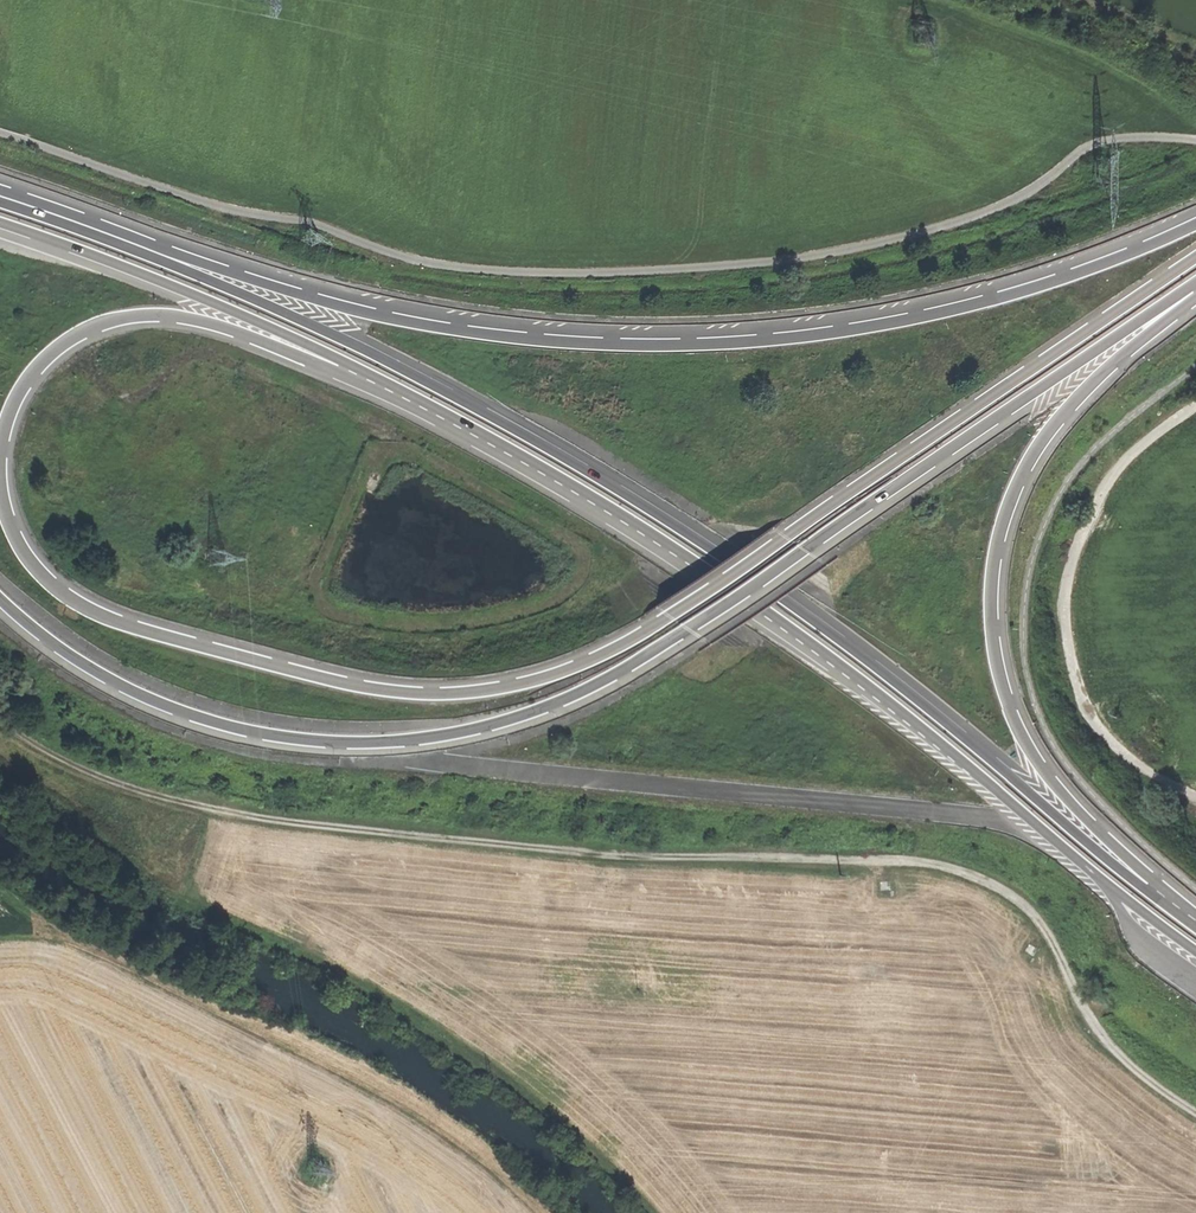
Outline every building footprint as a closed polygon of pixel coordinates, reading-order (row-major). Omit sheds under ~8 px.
[(207,563),(220,564),(220,551),(208,550),(207,563)]
